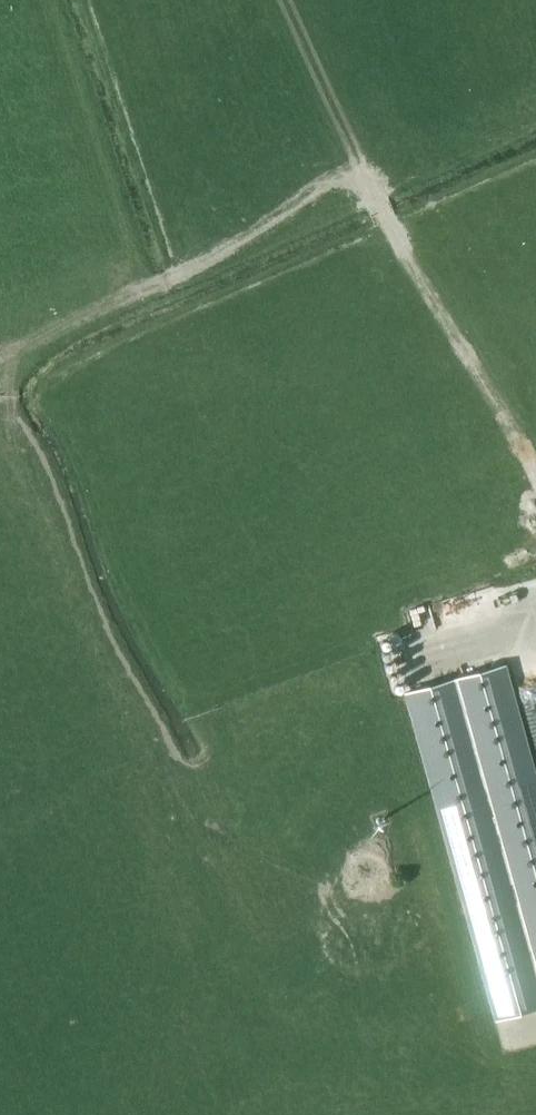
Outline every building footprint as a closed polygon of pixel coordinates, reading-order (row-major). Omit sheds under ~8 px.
[(505,665),(405,693),(495,1018),(535,1006),(535,777),(505,665)] [(535,740),(535,677),(523,679),(535,740)]
